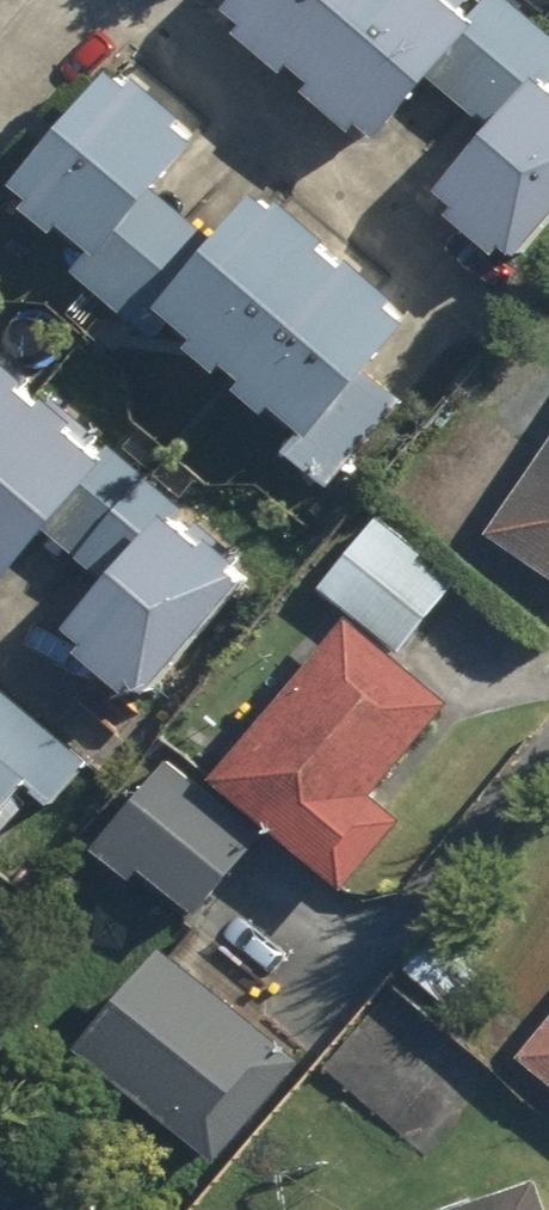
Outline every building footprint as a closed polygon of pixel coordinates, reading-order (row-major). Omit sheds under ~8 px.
[(241,19),(259,35),(252,42),(299,83),(305,75),(316,85),(391,0),(257,0),(241,19)] [(542,20),(518,0),(501,0),(479,26),(465,14),(476,0),(391,0),(316,85),(326,93),(320,101),(368,141),(375,132),(393,149),(444,91),(466,111),(542,20)] [(542,20),(466,111),(504,142),(455,201),(471,215),(466,224),(523,273),(548,242),(548,27),(542,20)] [(126,80),(29,197),(45,210),(37,217),(68,244),(75,235),(99,257),(82,278),(118,310),(192,221),(170,201),(210,151),(193,136),(198,131),(147,90),(143,95),(126,80)] [(286,219),(269,207),(228,250),(192,221),(120,310),(157,342),(175,322),(210,350),(201,361),(226,381),(235,370),(245,379),(340,264),(329,255),(335,248),(291,212),(286,219)] [(356,277),(340,264),(245,379),(260,392),(253,401),(281,424),(288,417),(312,439),(296,458),(329,487),(407,395),(385,376),(421,333),(400,317),(407,308),(363,270),(356,277)] [(40,404),(30,397),(39,385),(0,350),(0,453),(40,404)] [(61,404),(51,415),(40,404),(0,453),(0,573),(3,570),(20,584),(60,540),(85,562),(153,480),(120,451),(108,465),(93,453),(103,440),(61,404)] [(548,575),(548,462),(496,537),(548,575)] [(196,546),(177,530),(191,511),(153,480),(85,562),(120,591),(81,638),(98,654),(92,661),(138,703),(146,694),(157,703),(255,590),(243,579),(253,565),(209,529),(196,546)] [(327,596),(408,660),(465,586),(384,523),(327,596)] [(220,789),(352,894),(408,824),(383,802),(457,710),(352,625),(220,789)] [(24,828),(14,821),(39,791),(58,806),(92,765),(5,695),(0,701),(0,857),(24,828)] [(203,918),(265,839),(175,769),(113,847),(203,918)] [(410,976),(458,1018),(485,984),(438,943),(410,976)] [(92,1061),(225,1165),(306,1064),(172,958),(92,1061)] [(548,1079),(548,1036),(528,1061),(548,1079)] [(544,1187),(479,1209),(548,1209),(548,1201),(544,1187)] [(52,1194),(33,1209),(65,1209),(52,1194)]
